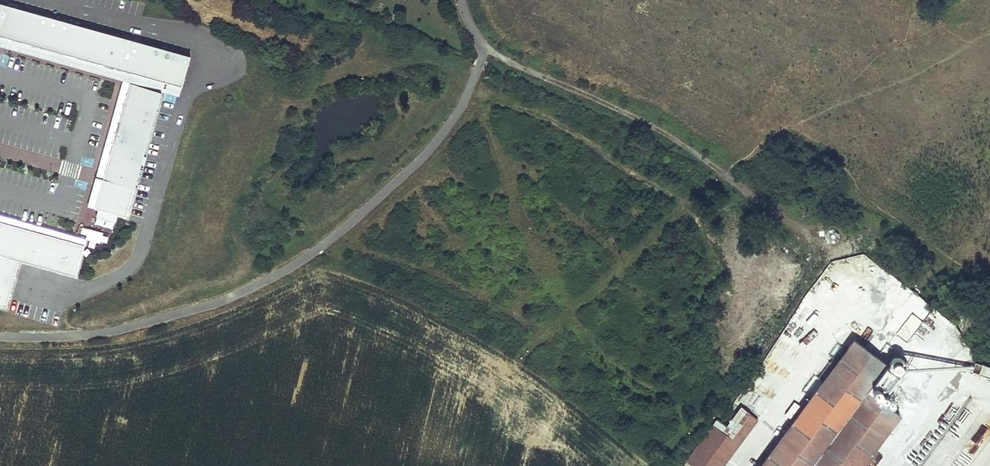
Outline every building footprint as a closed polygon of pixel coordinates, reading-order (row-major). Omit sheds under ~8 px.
[(0,3),(0,50),(121,83),(120,87),(96,174),(95,180),(105,183),(104,189),(122,194),(124,188),(135,191),(161,95),(164,96),(177,99),(180,100),(192,56),(0,3)] [(97,216),(116,222),(118,216),(99,210),(97,216)] [(84,246),(86,241),(78,239),(0,217),(0,223),(84,246)] [(6,308),(19,262),(75,278),(84,246),(0,223),(0,306),(6,308)] [(869,391),(889,363),(855,339),(835,366),(830,363),(822,374),(826,379),(795,419),(790,416),(777,434),(782,438),(761,465),(862,465),(900,414),(869,391)] [(910,364),(897,355),(891,365),(904,373),(910,364)] [(989,371),(989,362),(979,357),(976,366),(989,371)] [(717,419),(687,461),(695,465),(724,465),(767,408),(754,397),(744,409),(741,407),(726,426),(717,419)] [(971,444),(982,450),(989,434),(989,421),(984,418),(971,444)]
